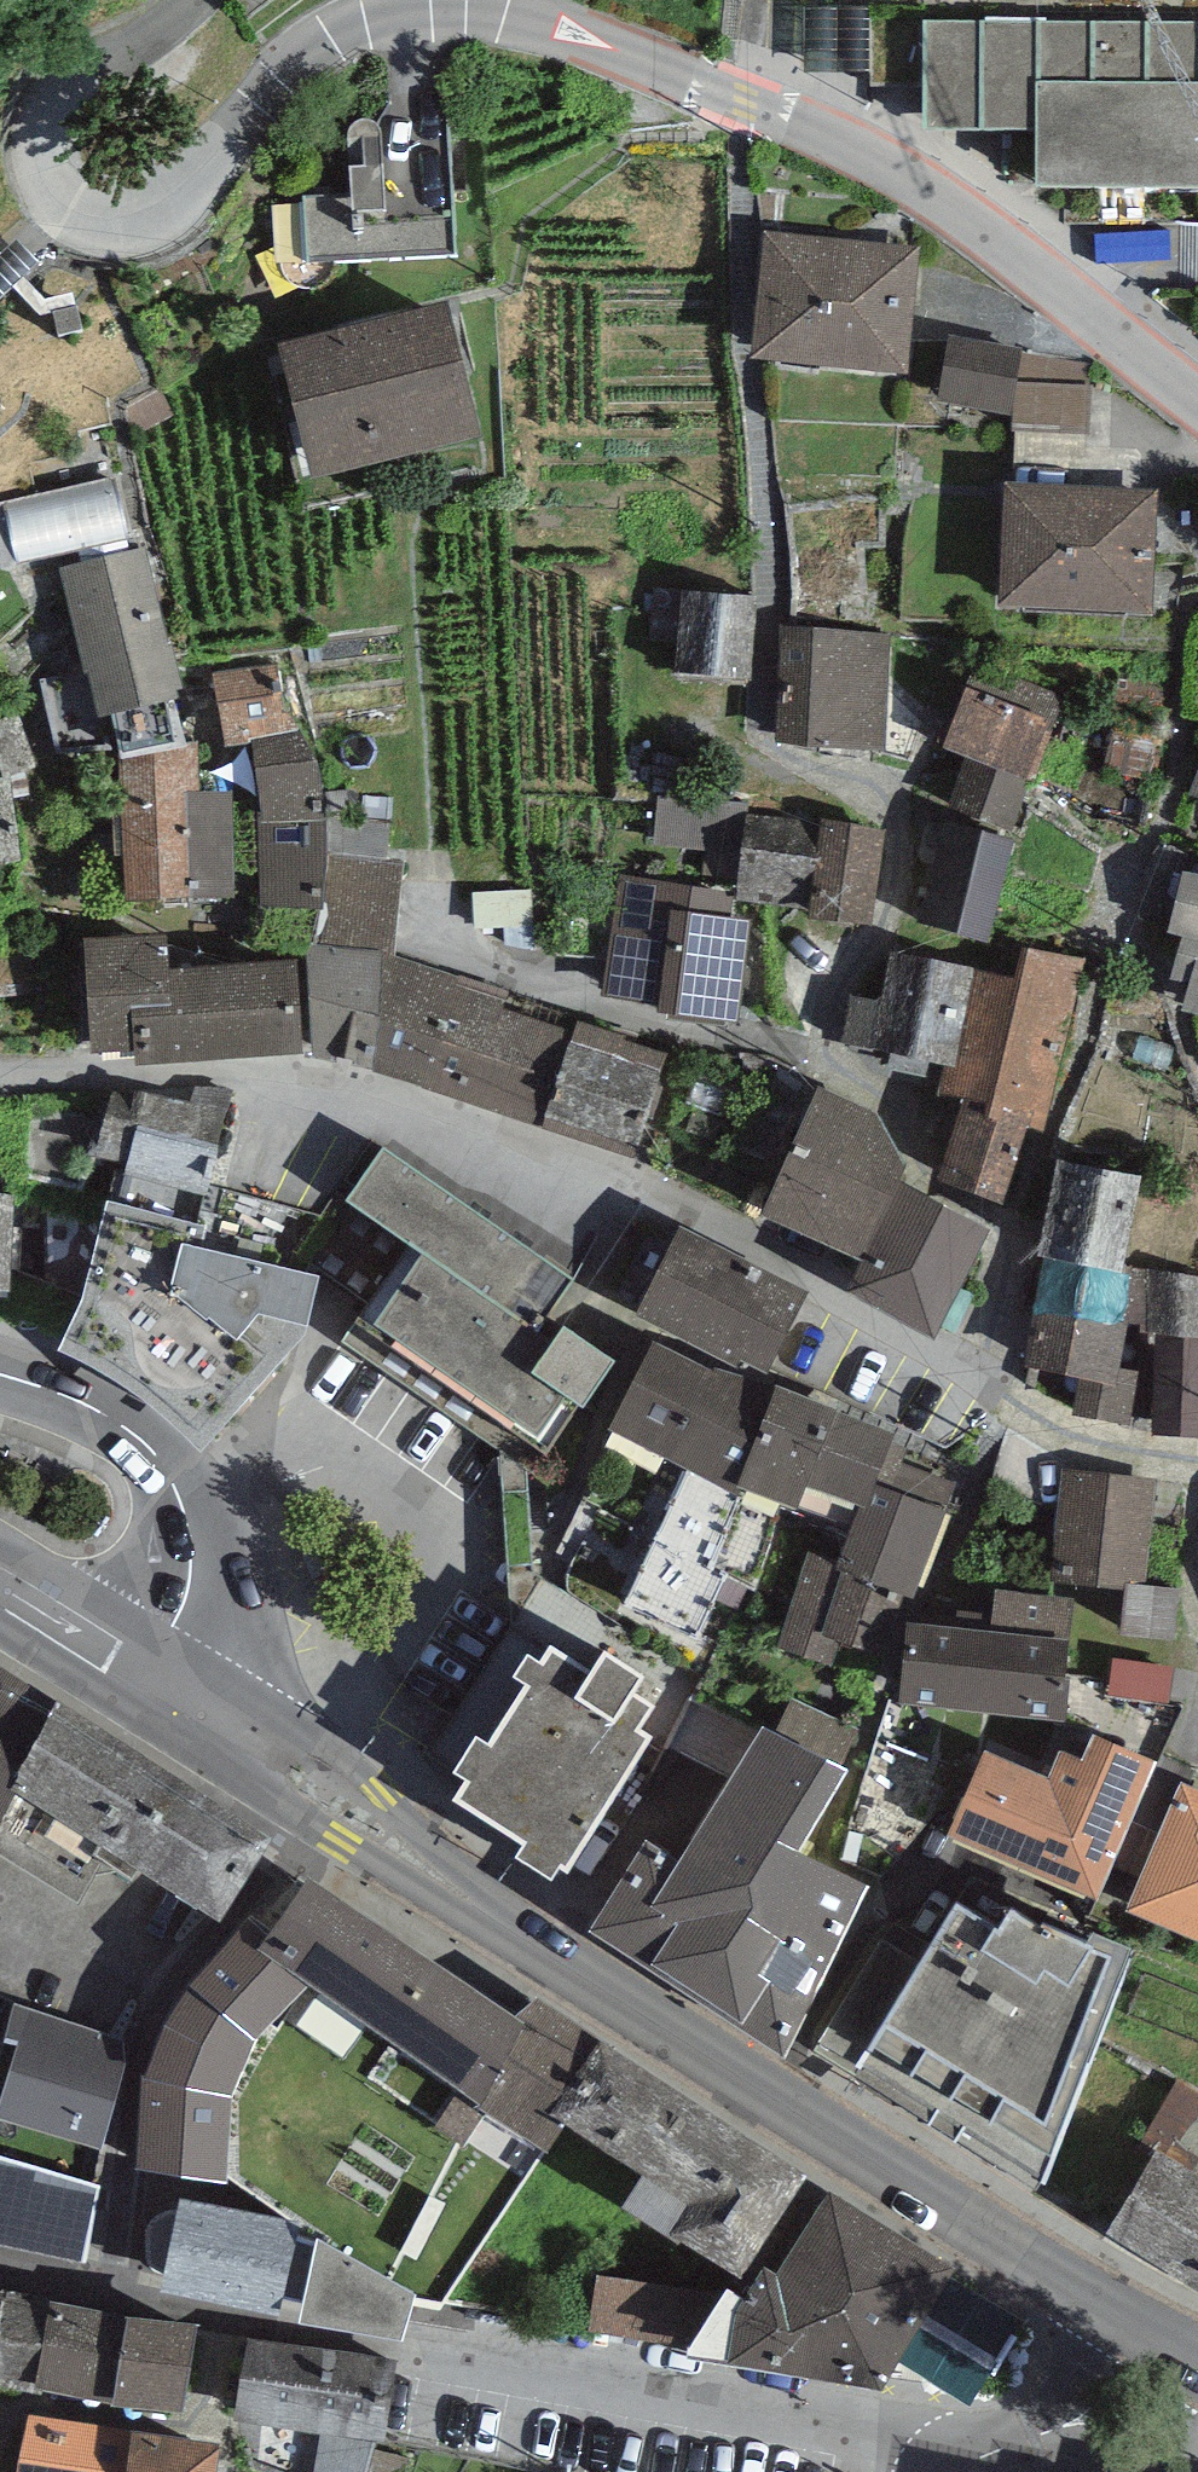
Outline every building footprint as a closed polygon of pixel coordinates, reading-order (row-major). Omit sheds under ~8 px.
[(925,27),(924,140),(1036,140),(1036,199),(1197,200),(1197,30),(925,27)] [(349,200),(278,203),(281,274),(284,284),(292,292),(310,296),(320,294),(328,288),(332,282),(334,274),(457,265),(448,134),(380,139),(377,132),(370,126),(362,125),(354,127),(349,132),(347,139),(349,200)] [(918,251),(763,238),(751,370),(906,383),(918,251)] [(17,240),(0,256),(0,296),(12,285),(41,315),(75,307),(73,294),(44,301),(22,276),(37,262),(17,240)] [(77,305),(52,310),(58,336),(82,331),(77,305)] [(336,343),(274,359),(311,500),(484,455),(447,315),(415,323),(412,311),(333,331),(336,343)] [(1091,361),(947,339),(936,409),(1080,431),(1091,361)] [(1155,497),(1003,491),(998,617),(1150,623),(1155,497)] [(145,539),(60,563),(100,704),(112,700),(125,744),(184,727),(171,680),(184,677),(145,539)] [(752,586),(681,582),(677,663),(747,667),(752,586)] [(890,628),(781,622),(775,734),(884,740),(890,628)] [(275,662),(215,673),(223,734),(286,726),(275,662)] [(999,687),(965,675),(943,739),(967,747),(949,798),(1013,820),(1032,768),(1037,771),(1065,694),(1005,672),(999,687)] [(19,709),(0,716),(0,855),(19,854),(10,770),(36,761),(19,709)] [(301,727),(255,732),(260,896),(323,898),(328,851),(321,755),(301,727)] [(198,734),(119,746),(123,887),(234,885),(229,780),(200,781),(198,734)] [(883,817),(823,810),(822,813),(750,804),(738,892),(810,901),(809,906),(871,914),(883,817)] [(1014,832),(941,814),(915,907),(989,932),(1014,832)] [(1183,862),(1168,923),(1182,927),(1197,931),(1197,865),(1183,862)] [(734,887),(617,872),(602,986),(659,993),(658,998),(667,999),(666,1009),(723,1016),(724,1003),(738,1005),(751,912),(731,909),(734,887)] [(168,924),(84,929),(91,1037),(135,1035),(136,1047),(303,1036),(297,948),(170,957),(168,924)] [(1182,927),(1171,968),(1188,972),(1181,1000),(1197,1004),(1197,931),(1182,927)] [(382,945),(307,935),(311,1046),(376,1057),(382,949),(382,945)] [(1088,953),(1023,939),(1016,971),(973,960),(955,1056),(945,1054),(937,1079),(964,1085),(937,1169),(1004,1192),(1027,1116),(1045,1121),(1088,953)] [(955,1056),(973,960),(890,944),(881,992),(850,986),(841,1034),(945,1054),(955,1056)] [(577,1014),(382,949),(376,1057),(375,1062),(539,1114),(577,1014)] [(668,1044),(577,1014),(539,1114),(633,1146),(668,1044)] [(876,1102),(818,1075),(763,1198),(861,1244),(898,1170),(906,1153),(876,1102)] [(225,1107),(136,1084),(130,1105),(102,1097),(89,1148),(126,1158),(124,1165),(205,1186),(225,1107)] [(572,1265),(382,1133),(348,1182),(538,1314),(551,1296),(572,1265)] [(1143,1163),(1056,1143),(1037,1236),(1056,1239),(1053,1252),(1042,1246),(1033,1294),(1042,1296),(1128,1315),(1146,1319),(1148,1265),(1120,1257),(1143,1163)] [(988,1219),(898,1170),(861,1244),(846,1278),(935,1325),(988,1219)] [(0,1181),(0,1284),(16,1284),(16,1181),(0,1181)] [(615,1338),(551,1296),(538,1314),(348,1182),(338,1197),(348,1202),(310,1250),(317,1252),(315,1261),(363,1291),(355,1299),(546,1438),(615,1338)] [(194,1204),(106,1183),(84,1274),(59,1327),(78,1338),(144,1373),(202,1424),(304,1312),(308,1294),(315,1261),(317,1252),(310,1250),(191,1222),(194,1204)] [(810,1282),(680,1214),(635,1300),(737,1353),(740,1347),(768,1361),(810,1282)] [(1148,1265),(1146,1319),(1145,1333),(1155,1334),(1148,1412),(1155,1413),(1154,1425),(1197,1430),(1197,1271),(1148,1265)] [(1118,1357),(1128,1315),(1042,1296),(1029,1355),(1082,1366),(1073,1404),(1126,1416),(1138,1362),(1118,1357)] [(714,1361),(654,1329),(607,1416),(669,1450),(714,1361)] [(719,1352),(714,1361),(669,1450),(688,1459),(737,1484),(743,1472),(738,1469),(776,1381),(719,1352)] [(780,1372),(776,1381),(738,1469),(743,1472),(796,1494),(806,1469),(860,1492),(865,1494),(874,1471),(890,1434),(894,1425),(835,1400),(836,1396),(780,1372)] [(908,1441),(890,1434),(874,1471),(947,1500),(956,1480),(901,1453),(908,1441)] [(736,1485),(688,1459),(624,1594),(697,1633),(728,1567),(714,1557),(736,1485)] [(1160,1473),(1062,1462),(1049,1569),(1148,1580),(1160,1473)] [(947,1500),(874,1471),(865,1494),(860,1492),(835,1554),(901,1577),(914,1584),(947,1500)] [(835,1554),(808,1545),(776,1635),(870,1667),(901,1577),(835,1554)] [(990,1616),(908,1607),(899,1686),(1061,1704),(1073,1591),(993,1583),(990,1616)] [(589,1650),(551,1624),(539,1642),(528,1635),(514,1656),(527,1665),(488,1723),(476,1715),(451,1752),(463,1760),(454,1773),(525,1819),(517,1830),(552,1853),(560,1842),(567,1847),(651,1720),(637,1711),(653,1688),(632,1674),(644,1654),(604,1628),(589,1650)] [(57,1681),(0,1650),(0,1801),(15,1770),(11,1766),(57,1681)] [(1176,1698),(1180,1666),(1124,1658),(1119,1689),(1176,1698)] [(57,1681),(11,1766),(15,1770),(0,1801),(0,1840),(73,1891),(85,1871),(113,1868),(130,1879),(149,1855),(219,1899),(274,1817),(57,1681)] [(642,1819),(589,1912),(783,2037),(870,1873),(797,1830),(848,1752),(766,1712),(679,1838),(642,1819)] [(1051,1766),(985,1737),(948,1819),(1097,1884),(1156,1751),(1094,1724),(1084,1748),(1063,1739),(1051,1766)] [(1179,1776),(1130,1899),(1197,1925),(1197,1783),(1179,1776)] [(373,2012),(426,1936),(308,1857),(269,1915),(257,1932),(298,1961),(373,2012)] [(1044,1903),(1011,1880),(999,1902),(957,1878),(865,2018),(1050,2123),(1131,1930),(1094,1911),(1089,1917),(1051,1900),(1044,1903)] [(257,1932),(269,1915),(257,1907),(194,1975),(175,2004),(155,2048),(144,2069),(134,2153),(194,2167),(195,2107),(218,2058),(245,2019),(298,1961),(257,1932)] [(426,1936),(373,2012),(481,2086),(533,2007),(523,2001),(426,1936)] [(533,2007),(481,2086),(478,2091),(546,2135),(567,2103),(554,2094),(600,2023),(536,1981),(523,2001),(533,2007)] [(0,2087),(0,2107),(102,2138),(125,2053),(124,2032),(13,1998),(4,2024),(17,2031),(0,2087)] [(644,2152),(690,2080),(600,2023),(554,2094),(567,2103),(644,2152)] [(690,2080),(644,2152),(622,2187),(680,2225),(683,2220),(741,2258),(807,2158),(690,2080)] [(1155,2145),(1104,2232),(1197,2286),(1197,2170),(1155,2145)] [(0,2149),(0,2237),(86,2255),(102,2182),(0,2149)] [(736,2288),(730,2339),(879,2368),(953,2247),(831,2170),(777,2255),(764,2246),(736,2288)] [(306,2211),(180,2183),(158,2276),(289,2304),(306,2211)] [(417,2279),(316,2223),(297,2301),(403,2320),(417,2279)] [(1,2278),(0,2284),(0,2375),(41,2383),(43,2374),(36,2373),(50,2287),(1,2278)] [(198,2311),(50,2287),(36,2373),(43,2374),(184,2397),(198,2311)] [(246,2331),(233,2411),(376,2433),(388,2353),(246,2331)] [(27,2405),(16,2471),(123,2471),(130,2420),(27,2405)] [(130,2420),(123,2471),(214,2471),(221,2429),(130,2420)]
